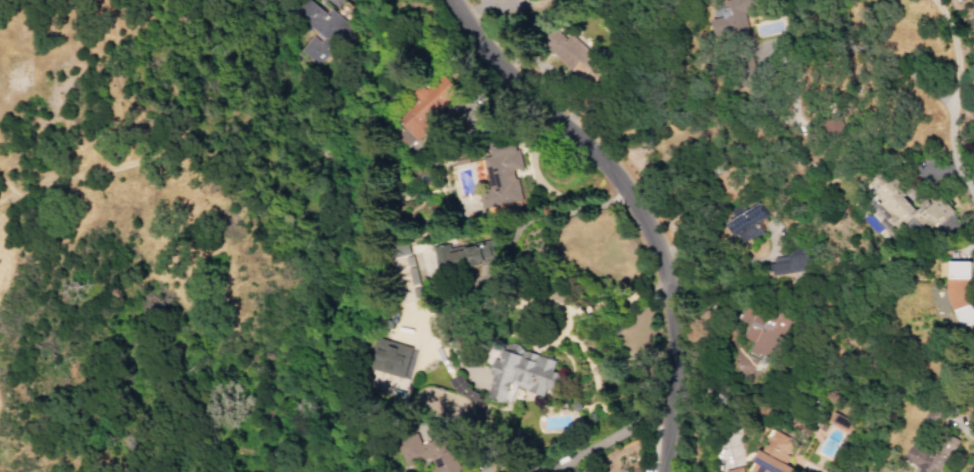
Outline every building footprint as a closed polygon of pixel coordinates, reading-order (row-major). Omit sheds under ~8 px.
[(358,12),(342,0),(339,0),(328,16),(307,0),(301,0),(289,15),(312,33),(298,52),(317,66),(358,12)] [(742,9),(753,6),(752,0),(723,0),(725,13),(709,17),(715,44),(748,37),(742,9)] [(569,35),(564,40),(552,29),(539,42),(582,83),(600,64),(569,35)] [(454,94),(453,90),(442,76),(434,79),(427,85),(403,94),(407,104),(393,115),(395,121),(401,129),(394,135),(396,139),(402,146),(418,140),(431,129),(426,117),(454,94)] [(519,205),(514,170),(519,169),(515,143),(487,147),(488,157),(481,158),(486,190),(477,191),(480,211),(519,205)] [(916,210),(884,176),(871,188),(877,194),(871,199),(889,217),(885,220),(898,233),(904,227),(916,240),(947,211),(932,195),(916,210)] [(727,223),(737,245),(760,234),(754,221),(762,218),(755,203),(743,209),(741,204),(729,210),(733,220),(727,223)] [(389,245),(393,258),(408,254),(405,241),(389,245)] [(432,247),(437,273),(494,261),(489,242),(447,250),(446,244),(432,247)] [(765,260),(767,276),(799,272),(797,255),(765,260)] [(946,262),(945,291),(955,327),(973,322),(973,311),(969,292),(969,286),(968,280),(968,262),(946,262)] [(417,284),(414,267),(406,268),(409,285),(417,284)] [(747,352),(769,362),(787,318),(768,310),(765,317),(742,308),(737,320),(747,324),(741,338),(751,342),(747,352)] [(402,378),(411,348),(375,338),(366,369),(402,378)] [(484,398),(507,405),(513,387),(540,395),(542,389),(553,392),(558,374),(550,371),(554,359),(503,344),(499,360),(495,359),(484,398)] [(794,470),(782,464),(794,442),(769,430),(748,471),(794,471),(794,470)] [(428,459),(430,468),(426,469),(427,471),(456,471),(445,438),(418,446),(415,435),(393,441),(401,467),(428,459)] [(949,449),(945,447),(940,458),(909,443),(901,460),(913,466),(911,471),(938,471),(949,449)]
